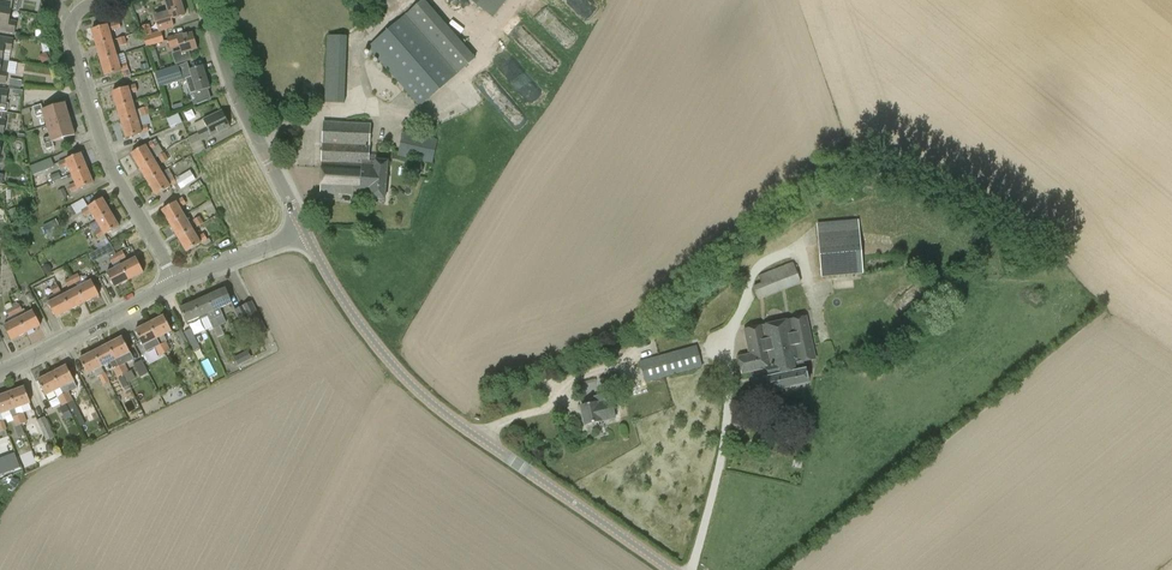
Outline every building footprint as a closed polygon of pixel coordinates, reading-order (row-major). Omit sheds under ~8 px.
[(11,10),(13,0),(0,0),(0,8),(11,10)] [(185,15),(180,0),(175,0),(165,3),(168,11),(162,13),(164,20),(156,22),(159,31),(173,27),(170,20),(185,15)] [(423,0),(422,0),(368,48),(419,106),(474,58),(423,0)] [(492,17),(506,0),(470,0),(492,17)] [(42,3),(40,3),(38,14),(47,15),(48,12),(42,3)] [(139,4),(134,6),(136,12),(142,10),(139,4)] [(11,10),(0,8),(0,29),(14,32),(16,22),(9,21),(11,10)] [(91,30),(96,46),(112,41),(109,31),(121,28),(119,22),(116,13),(103,16),(106,25),(91,30)] [(89,18),(81,20),(82,29),(91,28),(89,18)] [(163,42),(160,33),(143,38),(146,47),(163,42)] [(170,47),(179,45),(181,53),(175,55),(178,63),(175,64),(191,60),(188,52),(198,49),(193,33),(184,35),(183,33),(175,35),(176,37),(168,40),(170,47)] [(344,104),(346,37),(327,36),(325,103),(344,104)] [(126,45),(124,37),(117,39),(119,47),(126,45)] [(2,60),(3,49),(10,50),(12,40),(0,38),(0,60),(2,60)] [(101,61),(116,56),(112,41),(96,46),(101,61)] [(46,52),(41,55),(40,59),(42,63),(50,60),(46,52)] [(119,65),(116,56),(101,61),(105,76),(128,69),(126,63),(119,65)] [(2,60),(0,60),(0,82),(5,83),(9,62),(2,60)] [(210,88),(203,65),(178,73),(180,80),(186,78),(195,106),(212,100),(208,89),(210,88)] [(128,69),(122,71),(124,78),(130,76),(128,69)] [(19,81),(10,80),(9,89),(17,90),(19,81)] [(130,94),(137,92),(135,85),(112,92),(117,107),(132,102),(130,94)] [(132,102),(117,107),(121,123),(137,118),(132,102)] [(36,118),(43,116),(50,137),(43,140),(46,150),(54,148),(53,142),(75,135),(65,103),(43,110),(41,105),(33,107),(36,118)] [(147,108),(141,110),(143,117),(149,115),(147,108)] [(193,124),(197,134),(201,141),(211,136),(230,127),(222,111),(193,124)] [(171,126),(181,121),(178,113),(167,118),(171,126)] [(149,132),(148,128),(148,125),(140,128),(137,118),(121,123),(126,139),(149,132)] [(368,162),(370,125),(323,122),(321,192),(370,196),(370,198),(385,199),(387,161),(375,160),(375,162),(368,162)] [(402,133),(398,154),(432,162),(437,141),(402,133)] [(205,150),(201,141),(197,134),(189,138),(195,155),(205,150)] [(132,154),(140,168),(154,160),(149,152),(156,148),(152,142),(132,154)] [(81,154),(68,159),(59,163),(62,169),(69,166),(72,175),(87,169),(81,154)] [(163,164),(169,160),(165,154),(159,157),(163,164)] [(41,161),(45,170),(55,166),(51,157),(41,161)] [(148,182),(162,174),(154,160),(140,168),(148,182)] [(94,184),(87,169),(72,175),(76,184),(69,186),(72,193),(94,184)] [(162,174),(148,182),(156,196),(170,187),(174,193),(196,180),(190,171),(179,177),(180,178),(175,181),(173,178),(167,182),(162,174)] [(59,172),(50,176),(53,182),(62,179),(59,172)] [(62,200),(67,197),(63,189),(57,192),(62,200)] [(176,202),(162,211),(170,225),(185,216),(180,208),(186,204),(182,198),(176,202)] [(91,212),(96,221),(111,212),(102,199),(82,211),(85,216),(91,212)] [(71,217),(77,214),(75,211),(84,206),(81,200),(65,209),(71,217)] [(17,207),(8,211),(11,218),(20,214),(17,207)] [(111,212),(96,221),(89,225),(93,233),(94,232),(98,239),(119,227),(116,221),(111,212)] [(185,216),(170,225),(178,239),(193,230),(185,216)] [(203,223),(203,222),(199,217),(194,220),(198,227),(203,223)] [(61,231),(55,219),(43,225),(48,237),(61,231)] [(22,227),(19,220),(10,224),(13,230),(22,227)] [(818,224),(825,280),(864,275),(857,220),(818,224)] [(204,234),(197,238),(193,230),(178,239),(186,252),(207,240),(204,234)] [(119,261),(116,254),(115,255),(113,251),(108,254),(109,258),(112,265),(119,261)] [(122,251),(116,254),(119,261),(126,258),(122,251)] [(136,258),(121,265),(129,280),(144,272),(136,258)] [(758,276),(759,278),(761,286),(754,289),(758,300),(801,284),(793,262),(785,266),(758,276)] [(114,288),(129,280),(121,265),(106,273),(114,288)] [(81,280),(78,274),(72,277),(75,283),(81,280)] [(75,283),(72,277),(65,281),(68,286),(75,283)] [(91,280),(77,288),(85,303),(99,295),(91,280)] [(56,285),(51,287),(51,288),(53,294),(60,290),(56,285)] [(85,303),(77,288),(62,295),(70,310),(85,303)] [(232,303),(225,288),(207,296),(213,311),(216,318),(217,317),(220,325),(226,323),(219,308),(232,303)] [(56,318),(70,310),(62,295),(48,303),(56,318)] [(202,298),(193,302),(200,317),(207,314),(217,338),(224,335),(220,325),(217,317),(216,318),(213,311),(207,296),(202,298)] [(26,333),(18,318),(10,302),(4,306),(9,316),(6,319),(9,323),(4,326),(11,341),(26,333)] [(10,302),(18,318),(26,333),(40,325),(33,311),(27,314),(24,309),(22,310),(20,304),(13,307),(10,302)] [(186,323),(200,317),(193,302),(180,308),(186,323)] [(258,336),(266,332),(251,302),(235,310),(242,324),(250,320),(258,336)] [(164,316),(149,323),(157,338),(160,345),(165,342),(167,341),(164,335),(171,331),(164,316)] [(814,360),(804,318),(742,332),(747,357),(737,359),(741,376),(764,371),(769,393),(809,385),(804,362),(814,360)] [(149,323),(135,331),(146,352),(155,347),(160,345),(157,338),(149,323)] [(194,353),(201,350),(191,331),(184,334),(194,353)] [(175,335),(185,354),(191,351),(181,332),(175,335)] [(108,345),(116,359),(119,366),(124,374),(128,372),(124,365),(134,360),(122,337),(108,345)] [(165,342),(160,345),(165,353),(170,351),(165,342)] [(93,352),(101,367),(116,359),(108,345),(93,352)] [(165,353),(160,345),(155,347),(160,356),(165,353)] [(639,361),(645,382),(703,367),(697,346),(639,361)] [(109,382),(105,373),(101,367),(93,352),(79,359),(87,374),(94,371),(97,377),(99,376),(104,385),(109,382)] [(245,362),(241,354),(234,358),(238,365),(245,362)] [(142,360),(133,365),(140,377),(149,373),(142,360)] [(67,366),(52,373),(60,388),(74,381),(67,366)] [(118,377),(124,374),(119,366),(113,369),(118,377)] [(46,395),(60,388),(52,373),(38,380),(46,395)] [(124,376),(119,379),(123,388),(128,386),(124,376)] [(9,393),(15,408),(30,403),(24,387),(9,393)] [(73,401),(69,392),(64,395),(68,403),(74,400),(73,401)] [(0,414),(15,408),(9,393),(0,396),(0,413),(0,414)] [(63,406),(67,404),(68,403),(64,395),(59,397),(63,406)] [(597,401),(581,405),(586,425),(615,418),(611,400),(597,403),(597,401)] [(65,406),(60,409),(65,420),(71,418),(65,406)] [(23,413),(18,414),(21,424),(26,422),(23,413)] [(18,414),(12,417),(15,426),(21,424),(18,414)] [(37,421),(46,440),(54,437),(44,417),(37,421)] [(21,424),(15,426),(18,437),(25,434),(21,424)] [(19,473),(15,456),(0,460),(0,478),(19,473)]
